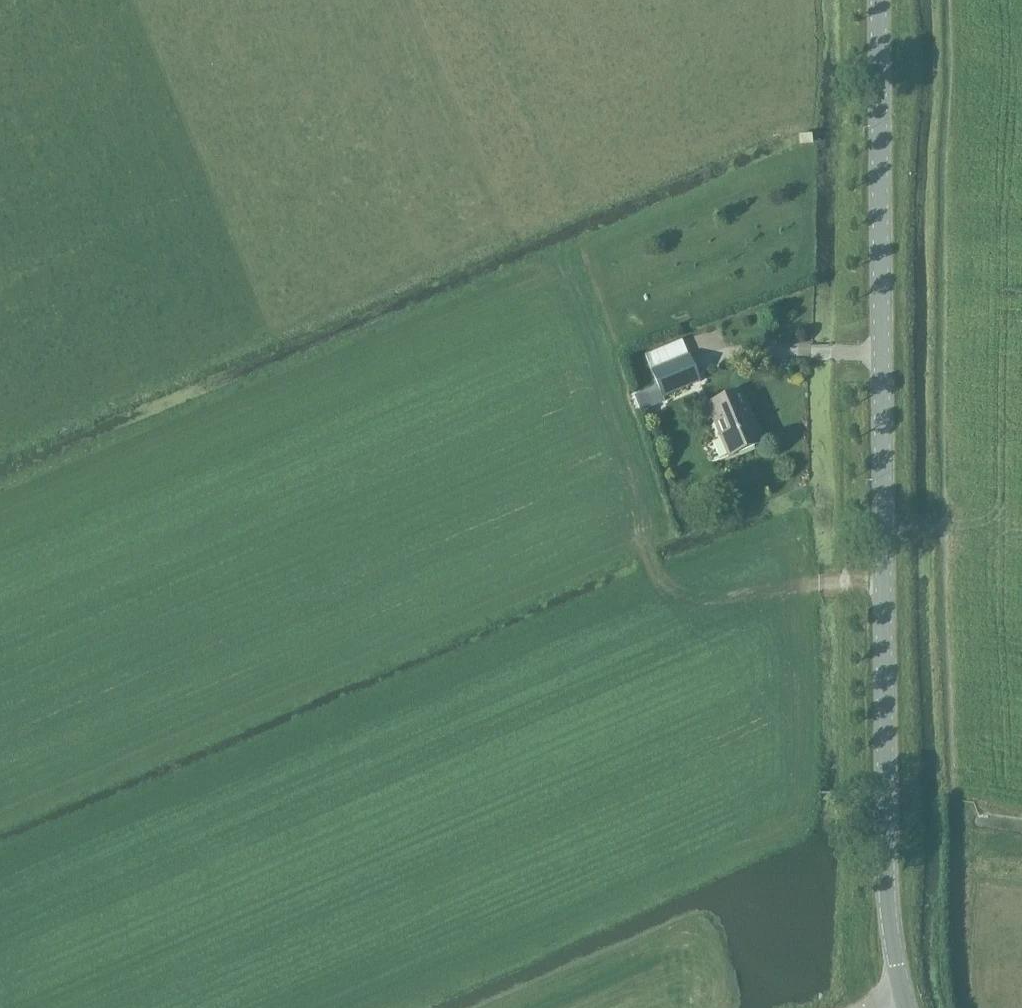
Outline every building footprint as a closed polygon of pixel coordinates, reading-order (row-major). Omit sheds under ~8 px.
[(652,371),(663,397),(700,382),(689,356),(652,371)] [(708,405),(730,457),(759,444),(748,417),(752,415),(741,391),(708,405)]
